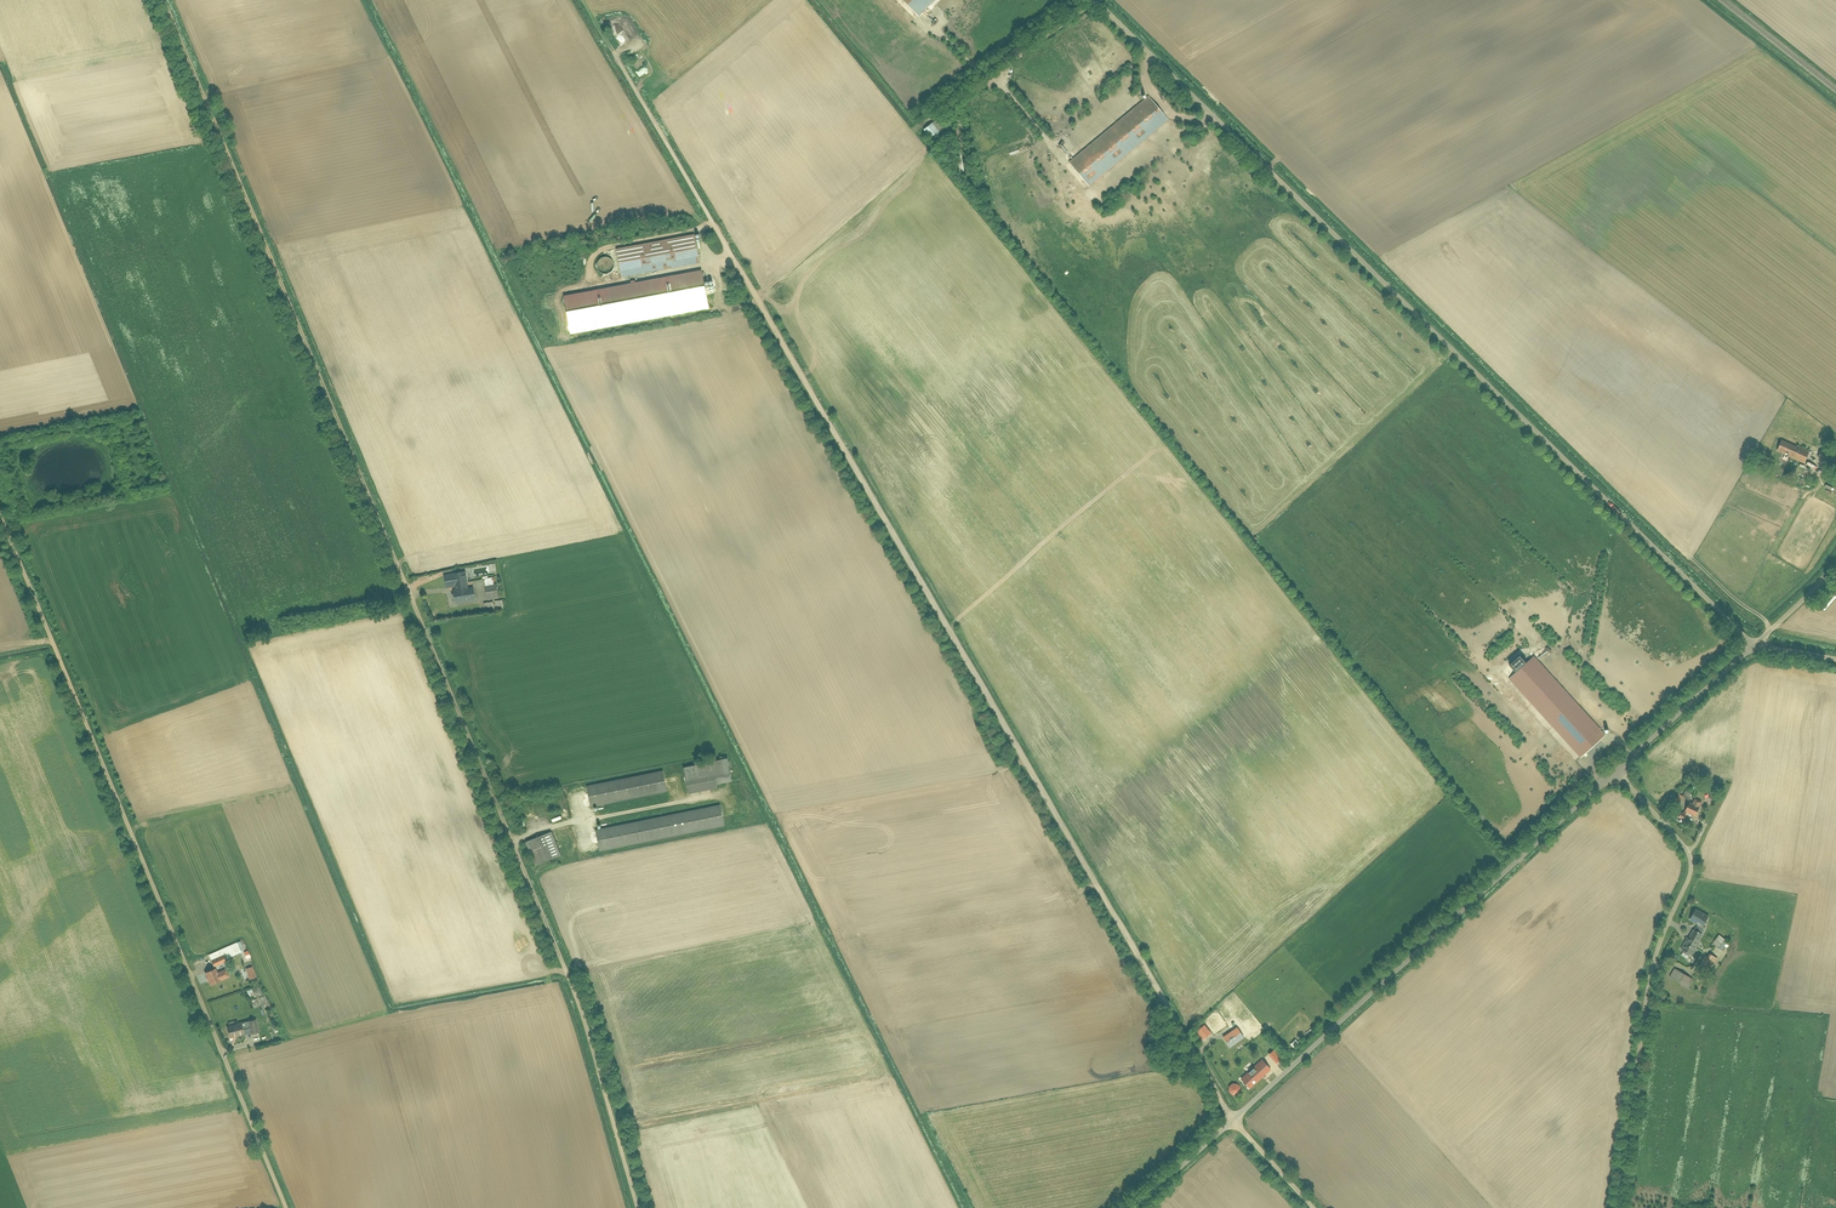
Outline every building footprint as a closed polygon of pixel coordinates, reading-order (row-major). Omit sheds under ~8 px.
[(916,17),(934,0),(899,0),(916,17)] [(1070,161),(1088,184),(1165,122),(1147,100),(1070,161)] [(939,118),(927,128),(935,138),(947,128),(939,118)] [(699,263),(694,233),(616,247),(621,276),(699,263)] [(614,270),(615,268),(614,266),(614,264),(613,263),(612,262),(610,261),(609,260),(607,260),(606,260),(604,260),(602,261),(600,262),(599,264),(599,265),(598,266),(598,268),(598,270),(599,272),(599,273),(601,274),(602,275),(604,276),(605,276),(606,276),(608,276),(609,276),(611,275),(612,274),(613,273),(614,271),(614,270)] [(564,297),(571,334),(710,309),(703,271),(564,297)] [(1782,441),(1777,453),(1804,464),(1810,450),(1798,445),(1797,448),(1782,441)] [(1823,451),(1819,459),(1834,466),(1835,462),(1835,456),(1823,451)] [(455,602),(476,599),(474,587),(469,588),(466,572),(447,575),(448,586),(455,584),(457,593),(454,593),(455,602)] [(500,585),(499,578),(484,581),(487,599),(497,597),(495,586),(500,585)] [(484,604),(486,614),(504,612),(503,601),(484,604)] [(732,785),(727,761),(684,770),(689,797),(717,792),(717,788),(732,785)] [(589,782),(593,804),(665,789),(661,768),(589,782)] [(1690,802),(1692,795),(1683,792),(1681,797),(1677,796),(1674,804),(1680,806),(1682,800),(1690,802)] [(1681,812),(1678,820),(1687,823),(1690,815),(1697,818),(1702,804),(1695,801),(1693,806),(1689,805),(1686,813),(1681,812)] [(599,830),(603,851),(720,828),(716,807),(599,830)] [(551,837),(535,842),(542,864),(558,858),(551,837)] [(1709,920),(1697,913),(1692,921),(1704,928),(1709,920)] [(1691,956),(1702,935),(1694,931),(1683,951),(1691,956)] [(1728,936),(1721,932),(1713,947),(1720,951),(1728,936)] [(234,943),(206,954),(211,966),(239,955),(234,943)] [(1705,958),(1695,975),(1703,979),(1712,963),(1714,964),(1717,957),(1712,954),(1708,960),(1705,958)] [(252,967),(246,970),(249,979),(256,977),(252,967)] [(216,969),(206,973),(211,985),(221,981),(219,978),(228,974),(225,968),(217,972),(216,969)] [(1692,980),(1675,969),(1669,977),(1687,988),(1692,980)] [(239,1023),(225,1026),(228,1039),(243,1035),(242,1030),(247,1028),(249,1037),(256,1035),(253,1022),(240,1025),(239,1023)] [(1277,1056),(1271,1061),(1277,1067),(1283,1062),(1277,1056)] [(1261,1061),(1242,1078),(1250,1087),(1269,1070),(1261,1061)]
